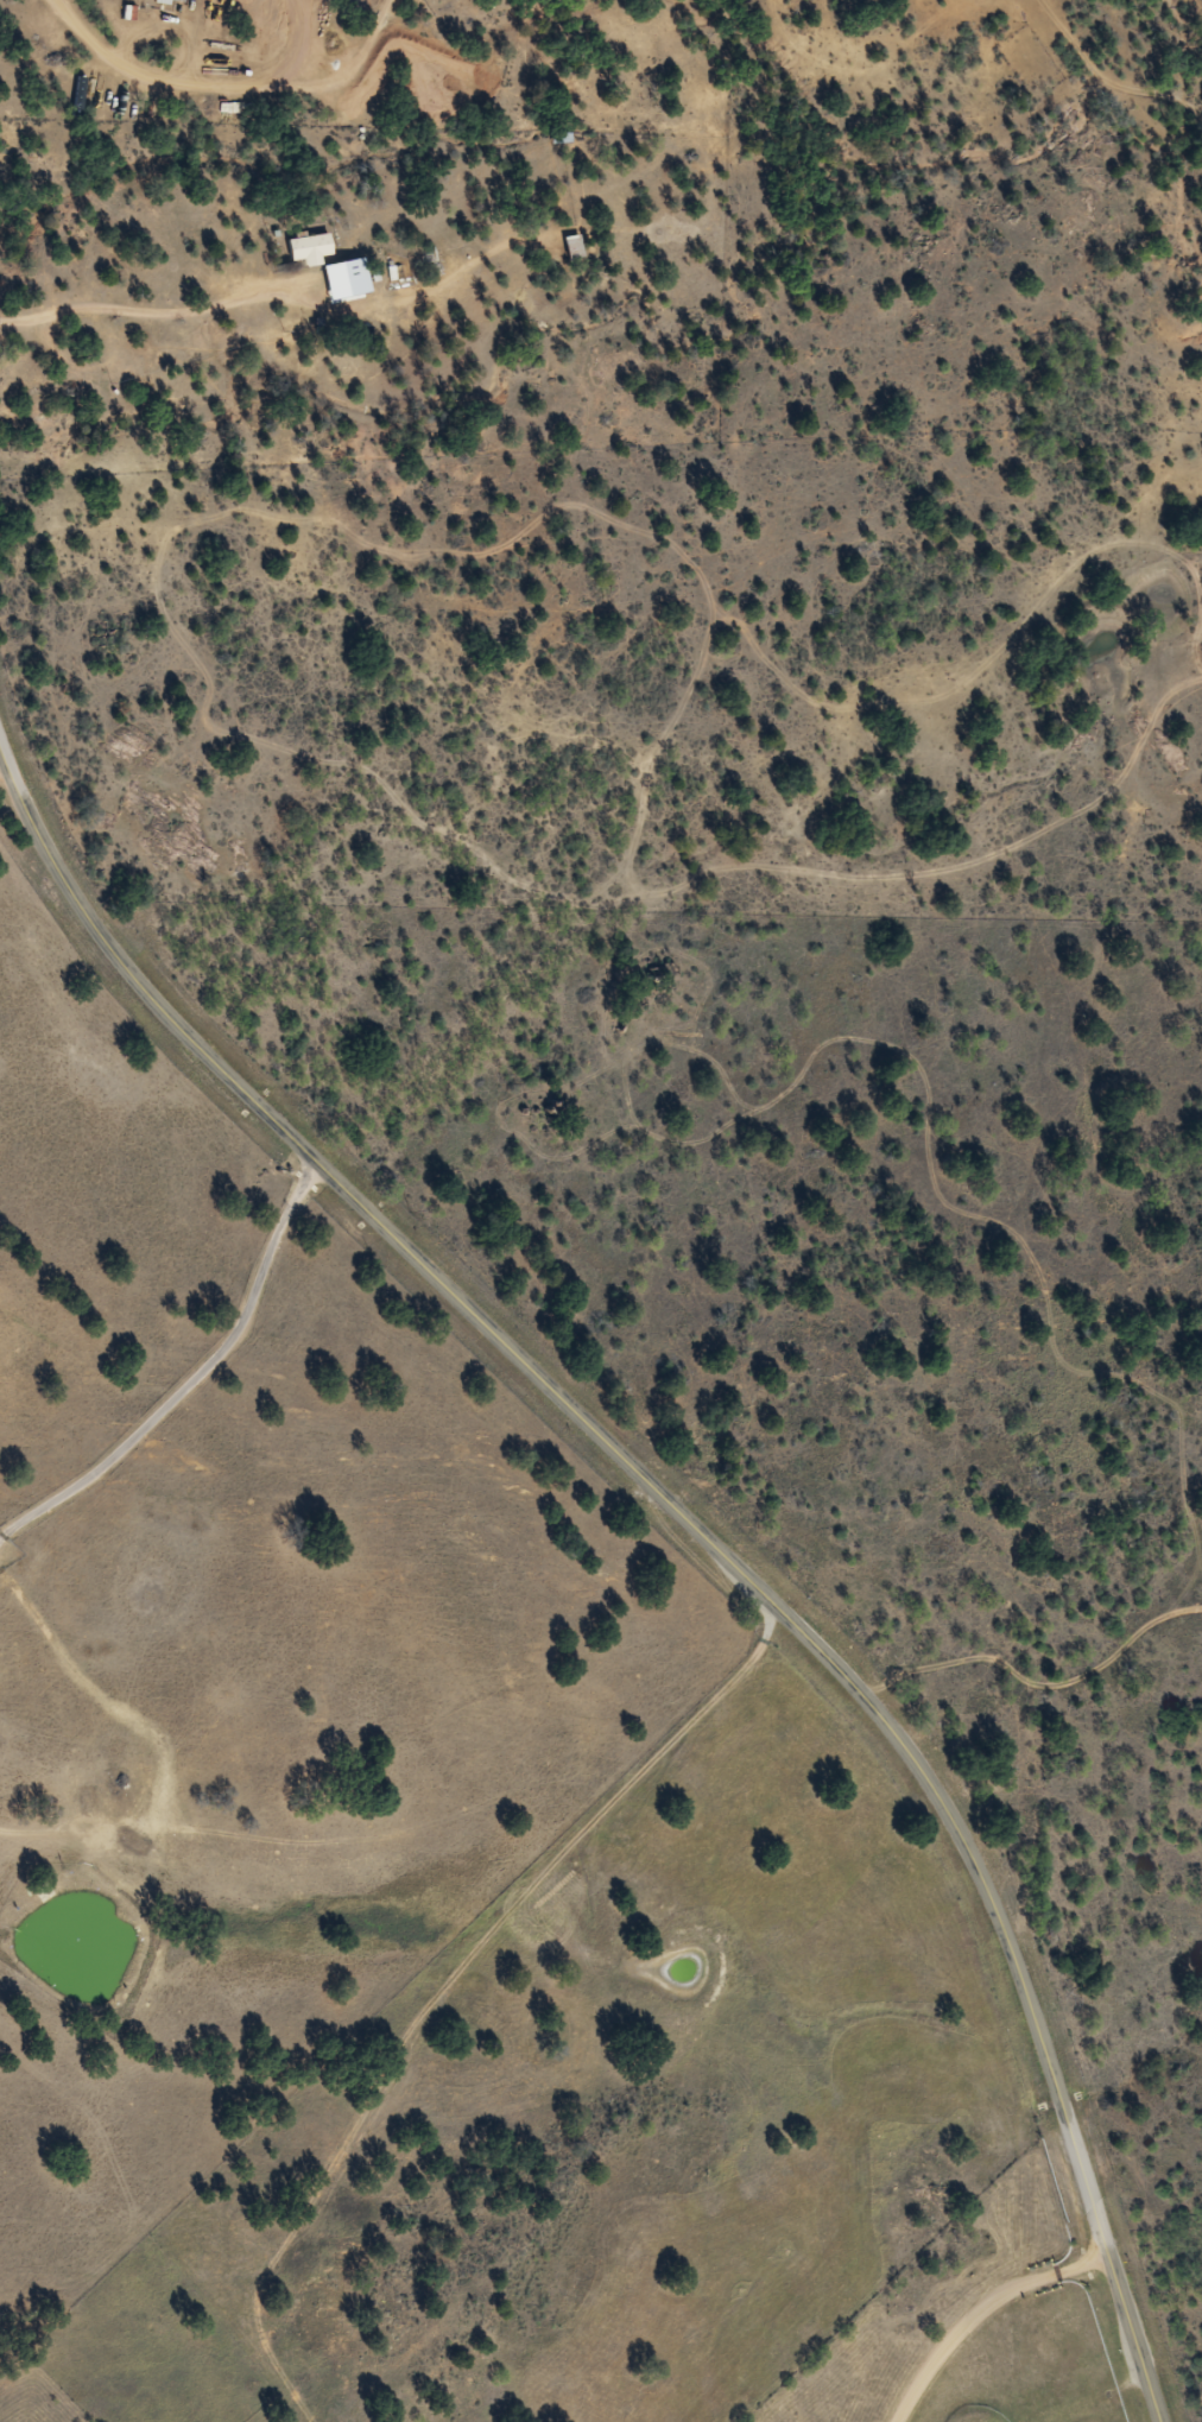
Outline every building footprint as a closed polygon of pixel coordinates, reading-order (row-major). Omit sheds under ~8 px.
[(552,143),(570,143),(569,135),(552,135),(552,143)] [(303,268),(320,267),(319,257),(329,256),(328,236),(286,238),(287,261),(303,261),(303,268)] [(564,238),(565,261),(581,260),(579,237),(564,238)] [(361,282),(356,257),(338,261),(339,264),(320,268),(327,303),(347,298),(344,285),(361,282)]
